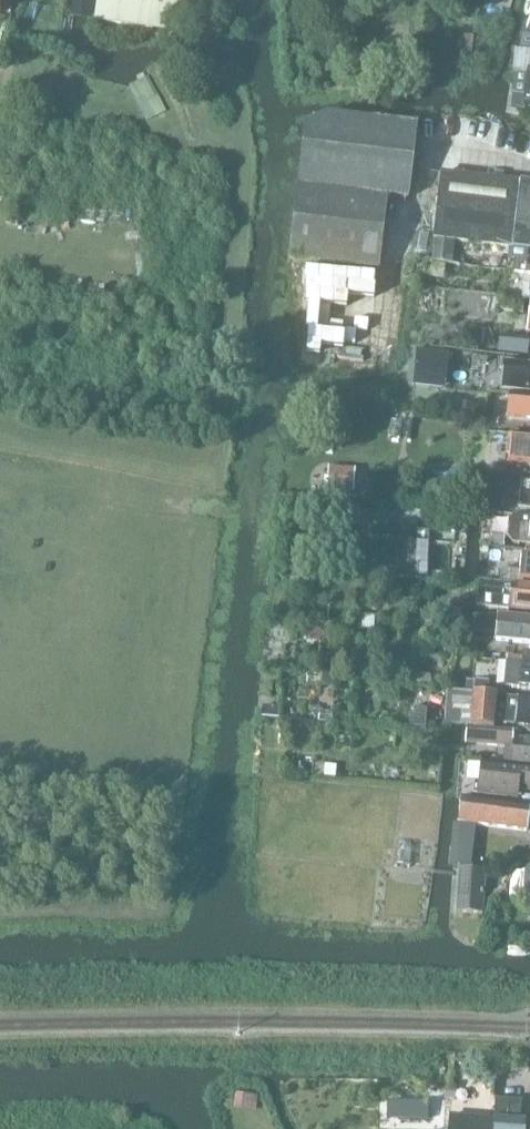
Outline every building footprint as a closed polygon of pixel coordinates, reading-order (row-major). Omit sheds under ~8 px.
[(94,20),(152,29),(153,24),(177,27),(181,0),(97,0),(94,20)] [(464,36),(461,63),(471,64),(474,37),(464,36)] [(511,108),(524,111),(525,107),(529,108),(529,74),(528,74),(525,97),(513,95),(511,108)] [(290,259),(379,270),(388,196),(409,198),(417,125),(330,114),(306,125),(290,259)] [(433,239),(509,248),(528,251),(529,251),(529,187),(441,176),(433,239)] [(453,243),(436,241),(433,262),(448,263),(450,248),(453,248),(453,243)] [(506,271),(526,273),(529,274),(529,253),(528,253),(528,251),(509,248),(506,271)] [(444,265),(428,263),(426,276),(442,278),(444,265)] [(522,298),(529,299),(529,286),(523,285),(522,292),(522,298)] [(415,374),(447,378),(449,354),(417,350),(415,374)] [(504,363),(501,391),(529,394),(529,366),(504,363)] [(529,419),(529,396),(509,394),(507,417),(529,419)] [(389,421),(388,437),(401,438),(402,422),(389,421)] [(517,467),(529,468),(529,453),(519,452),(517,467)] [(355,469),(328,467),(326,489),(354,491),(355,469)] [(518,508),(529,510),(529,476),(522,475),(518,508)] [(497,499),(485,498),(484,511),(497,512),(497,499)] [(514,515),(510,519),(508,538),(513,543),(529,545),(529,517),(514,515)] [(490,545),(504,547),(505,536),(492,534),(490,545)] [(429,560),(428,541),(412,542),(414,561),(429,560)] [(501,570),(500,582),(529,585),(529,555),(523,554),(522,572),(501,570)] [(479,581),(476,607),(510,610),(509,617),(527,619),(527,612),(529,613),(529,587),(479,581)] [(498,618),(496,640),(529,644),(529,621),(498,618)] [(523,650),(521,662),(522,663),(529,664),(529,651),(523,650)] [(505,687),(529,689),(529,664),(522,663),(521,662),(506,661),(503,687),(505,687)] [(322,674),(307,673),(307,685),(321,686),(322,674)] [(488,694),(489,682),(474,681),(473,693),(488,694)] [(494,728),(495,722),(529,725),(529,699),(497,696),(497,694),(473,693),(471,727),(494,728)] [(426,710),(411,709),(409,731),(425,732),(426,710)] [(333,713),(318,712),(318,723),(332,724),(333,713)] [(467,727),(465,744),(505,747),(504,764),(529,766),(529,742),(514,741),(515,731),(467,727)] [(351,778),(351,766),(329,764),(328,776),(351,778)] [(473,794),(507,797),(518,799),(519,790),(529,791),(529,768),(510,766),(510,767),(481,764),(479,781),(475,781),(473,794)] [(398,768),(383,767),(382,779),(397,780),(398,768)] [(458,823),(527,831),(529,806),(461,798),(458,823)] [(409,865),(411,845),(398,844),(396,864),(409,865)] [(456,912),(478,914),(483,914),(486,870),(459,868),(456,912)] [(527,870),(526,872),(516,871),(515,883),(511,883),(510,896),(524,897),(524,900),(529,900),(529,870),(527,870)] [(451,1118),(450,1128),(525,1128),(525,1122),(508,1121),(509,1101),(496,1100),(495,1120),(451,1118)] [(387,1119),(428,1120),(428,1104),(388,1104),(387,1119)]
